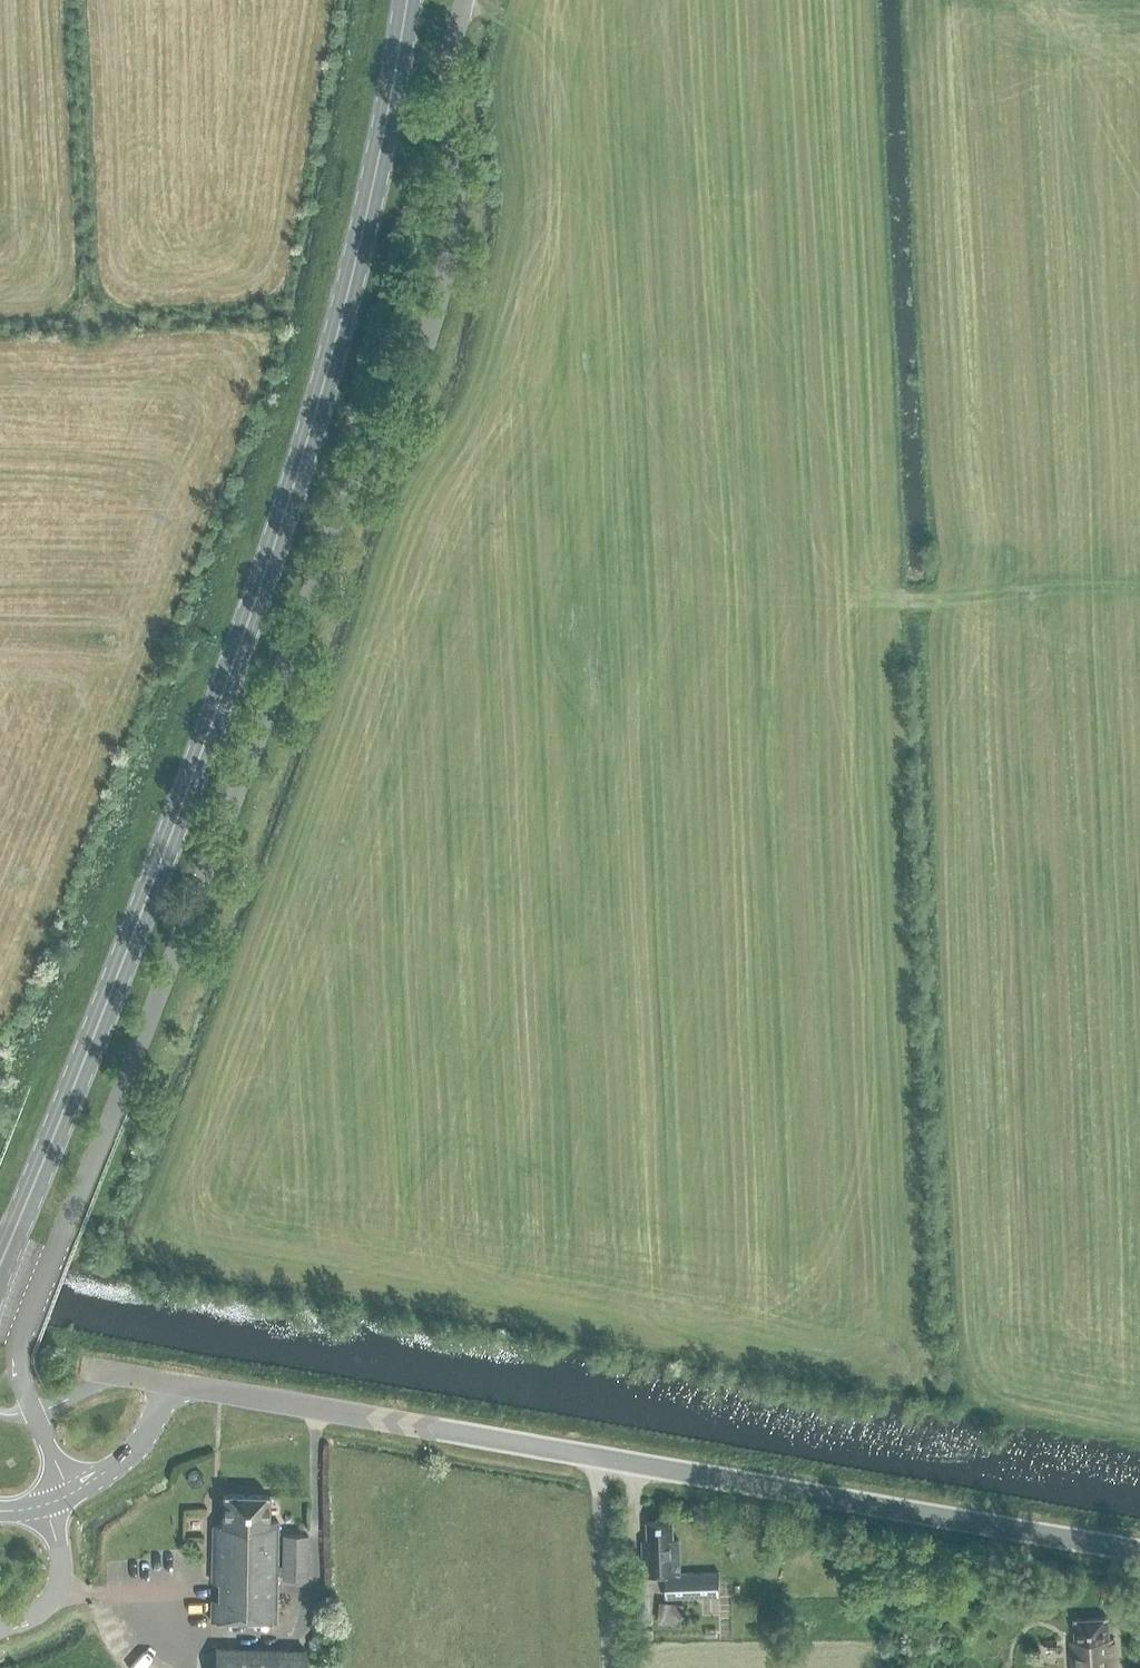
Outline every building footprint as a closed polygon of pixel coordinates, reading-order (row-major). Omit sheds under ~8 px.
[(223,1525),(213,1525),(212,1582),(219,1582),(219,1600),(211,1600),(211,1621),(275,1622),(277,1574),(282,1574),(282,1578),(306,1579),(307,1534),(283,1534),(282,1565),(277,1565),(278,1521),(268,1520),(269,1495),(223,1494),(223,1525)] [(672,1542),(671,1522),(647,1524),(648,1548),(643,1549),(644,1575),(665,1574),(666,1598),(693,1596),(720,1595),(719,1572),(692,1573),(679,1573),(677,1541),(672,1542)] [(659,1601),(659,1622),(682,1622),(682,1602),(659,1601)] [(1072,1667),(1116,1667),(1114,1638),(1109,1639),(1108,1617),(1074,1619),(1076,1641),(1071,1642),(1072,1667)] [(328,1649),(327,1641),(322,1635),(314,1636),(308,1641),(308,1649),(314,1655),(322,1655),(328,1649)] [(1044,1650),(1057,1650),(1057,1640),(1044,1641),(1044,1650)] [(214,1667),(304,1667),(304,1650),(215,1648),(214,1667)]
